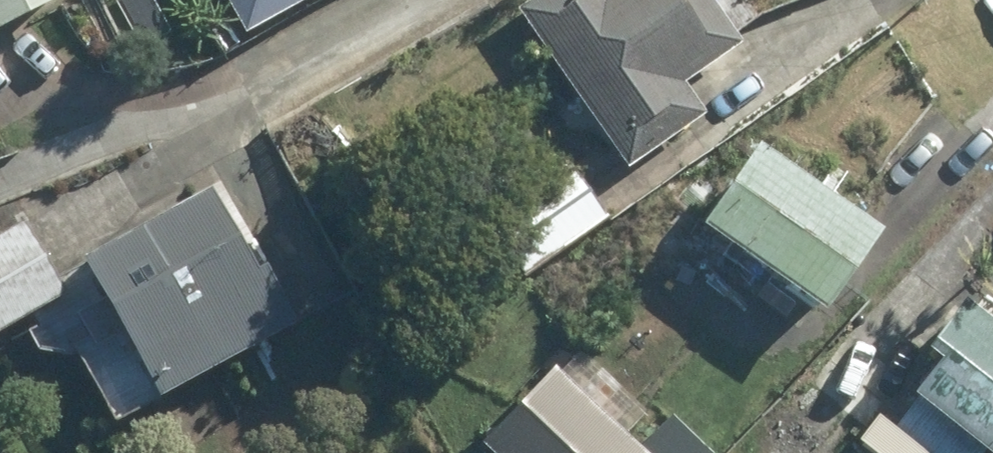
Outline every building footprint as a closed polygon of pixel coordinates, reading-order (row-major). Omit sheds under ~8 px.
[(64,0),(0,0),(0,34),(64,0)] [(269,14),(295,0),(262,0),(269,14)] [(703,0),(526,0),(508,13),(621,170),(697,115),(674,84),(733,42),(703,0)] [(689,222),(696,226),(812,307),(871,225),(748,138),(689,222)] [(513,158),(458,197),(522,287),(607,226),(564,166),(513,158)] [(210,194),(78,271),(159,410),(295,330),(262,275),(259,276),(210,194)] [(0,239),(0,340),(64,299),(19,228),(0,239)] [(929,363),(883,422),(923,452),(992,452),(992,315),(988,321),(955,297),(914,351),(929,363)] [(118,349),(83,369),(103,402),(138,382),(118,349)] [(643,449),(549,361),(479,435),(498,452),(711,452),(714,449),(674,413),(643,449)]
